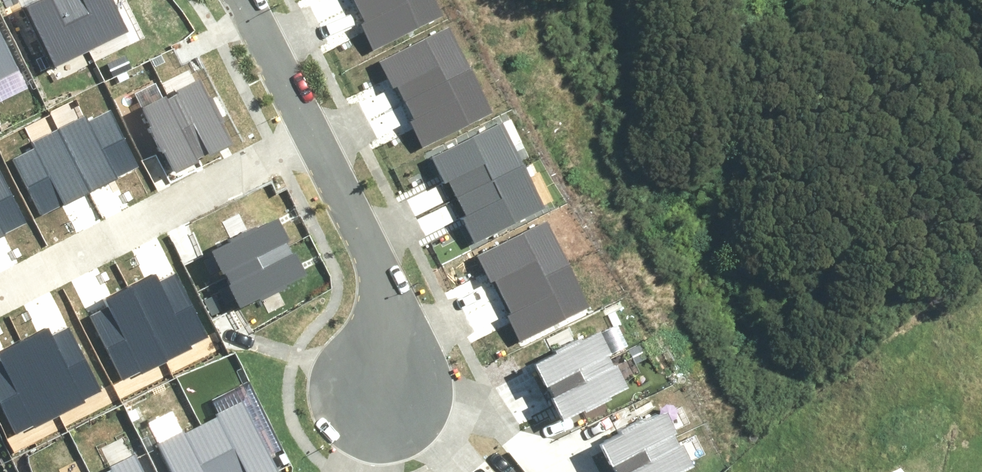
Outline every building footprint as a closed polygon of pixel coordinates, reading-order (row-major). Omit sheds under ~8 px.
[(21,1),(50,63),(88,45),(67,0),(24,0),(21,1)] [(88,45),(127,27),(115,0),(67,0),(88,45)] [(379,38),(447,4),(445,0),(355,0),(367,23),(370,21),(379,38)] [(24,65),(0,15),(0,76),(24,65)] [(407,100),(470,69),(460,49),(463,47),(451,22),(381,58),(392,81),(396,79),(407,100)] [(420,143),(488,109),(480,93),(484,91),(472,67),(470,69),(407,100),(413,112),(406,116),(420,143)] [(220,117),(208,92),(204,94),(196,76),(176,85),(177,88),(171,91),(199,150),(203,149),(205,152),(228,141),(217,119),(220,117)] [(152,119),(149,121),(161,146),(164,144),(175,167),(197,156),(195,152),(199,150),(171,91),(165,94),(163,91),(143,101),(152,119)] [(88,194),(138,170),(111,115),(90,125),(86,117),(58,132),(88,194)] [(460,198),(522,167),(512,147),(516,145),(504,121),(433,156),(445,179),(449,177),(460,198)] [(13,163),(40,217),(88,194),(58,132),(30,145),(34,153),(13,163)] [(473,242),(541,207),(533,191),(536,189),(525,166),(522,167),(460,198),(466,210),(459,214),(473,242)] [(26,224),(0,172),(0,237),(26,224)] [(252,221),(227,233),(228,237),(210,245),(220,265),(222,264),(225,270),(285,242),(283,238),(287,237),(276,214),(253,224),(252,221)] [(505,295),(568,264),(558,244),(562,242),(550,218),(479,253),(491,276),(495,274),(505,295)] [(253,289),(255,292),(280,280),(279,277),(301,267),(290,244),(287,246),(285,242),(225,270),(228,276),(226,277),(235,298),(253,289)] [(519,339),(587,305),(579,288),(582,286),(570,263),(568,264),(505,295),(512,308),(505,311),(519,339)] [(167,359),(209,338),(176,274),(159,282),(155,273),(130,286),(167,359)] [(92,316),(124,380),(167,359),(130,286),(105,298),(109,307),(92,316)] [(58,414),(100,393),(68,329),(51,337),(46,328),(21,341),(58,414)] [(576,339),(550,350),(552,354),(534,362),(543,382),(546,381),(549,387),(609,359),(607,355),(610,354),(600,331),(577,341),(576,339)] [(16,435),(58,414),(21,341),(0,351),(0,361),(1,362),(0,362),(0,404),(16,435)] [(577,406),(578,409),(604,397),(602,395),(625,384),(614,361),(610,363),(609,359),(549,387),(552,393),(549,395),(559,415),(577,406)] [(199,421),(223,471),(265,471),(276,467),(243,396),(218,407),(220,411),(199,421)] [(639,416),(614,428),(615,431),(597,440),(606,460),(609,458),(612,465),(672,436),(670,433),(674,431),(663,408),(640,419),(639,416)] [(159,441),(174,471),(223,471),(199,421),(198,418),(175,429),(176,433),(159,441)] [(688,461),(677,439),(674,441),(672,436),(612,465),(615,471),(612,471),(666,471),(688,461)] [(96,471),(146,471),(135,449),(111,461),(112,464),(96,471)]
